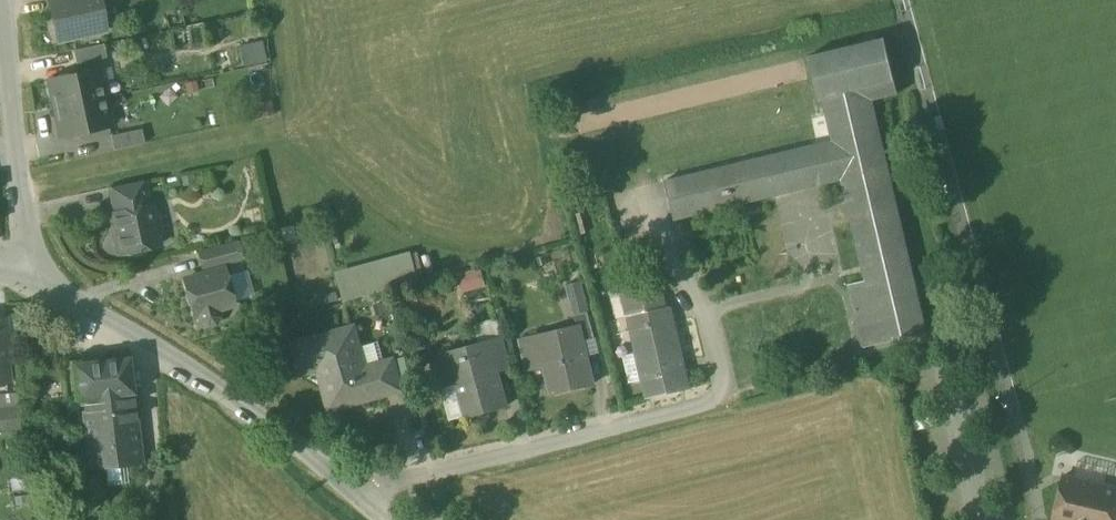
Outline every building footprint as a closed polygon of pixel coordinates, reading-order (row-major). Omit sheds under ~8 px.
[(49,0),(57,39),(105,29),(99,0),(50,0),(49,0)] [(245,64),(267,59),(263,38),(240,44),(245,64)] [(884,38),(808,57),(818,99),(822,98),(869,87),(894,80),(884,38)] [(104,43),(73,50),(76,64),(107,58),(104,43)] [(98,69),(50,79),(56,108),(108,97),(105,84),(101,85),(98,69)] [(869,87),(822,98),(832,140),(665,181),(674,220),(842,180),(865,281),(848,285),(863,348),(927,333),(869,87)] [(108,97),(56,108),(62,136),(110,126),(106,110),(111,109),(108,97)] [(141,129),(111,135),(114,150),(145,143),(141,129)] [(148,206),(143,181),(110,188),(116,213),(114,213),(118,234),(115,238),(117,249),(122,252),(122,253),(159,245),(156,232),(160,231),(156,213),(152,214),(151,205),(148,206)] [(237,243),(199,253),(203,269),(241,258),(237,243)] [(380,263),(337,275),(344,301),(388,289),(380,263)] [(224,268),(184,279),(194,316),(200,314),(201,321),(208,325),(215,323),(218,317),(216,310),(234,305),(224,268)] [(581,278),(566,283),(575,313),(590,309),(581,278)] [(657,283),(623,290),(629,315),(663,307),(657,283)] [(629,315),(627,316),(635,353),(623,356),(629,382),(642,379),(646,398),(690,388),(671,306),(663,307),(629,315)] [(588,312),(575,315),(577,325),(578,325),(582,342),(596,339),(588,312)] [(0,320),(0,346),(4,346),(10,345),(7,319),(0,320)] [(577,325),(521,339),(529,369),(546,365),(553,394),(593,384),(582,342),(578,325),(577,325)] [(353,327),(293,344),(301,373),(319,368),(330,409),(383,394),(375,365),(365,368),(353,327)] [(502,337),(489,341),(496,365),(507,362),(510,371),(512,370),(502,337)] [(489,341),(432,356),(441,388),(458,383),(467,417),(507,406),(496,365),(489,341)] [(129,357),(73,364),(77,400),(79,400),(83,399),(88,436),(136,431),(132,394),(134,394),(129,357)] [(392,360),(375,365),(383,394),(400,390),(392,360)] [(0,411),(0,430),(15,428),(14,410),(0,411)] [(136,431),(88,436),(92,468),(140,462),(136,431)] [(1064,475),(1053,519),(1115,519),(1115,488),(1064,475)]
